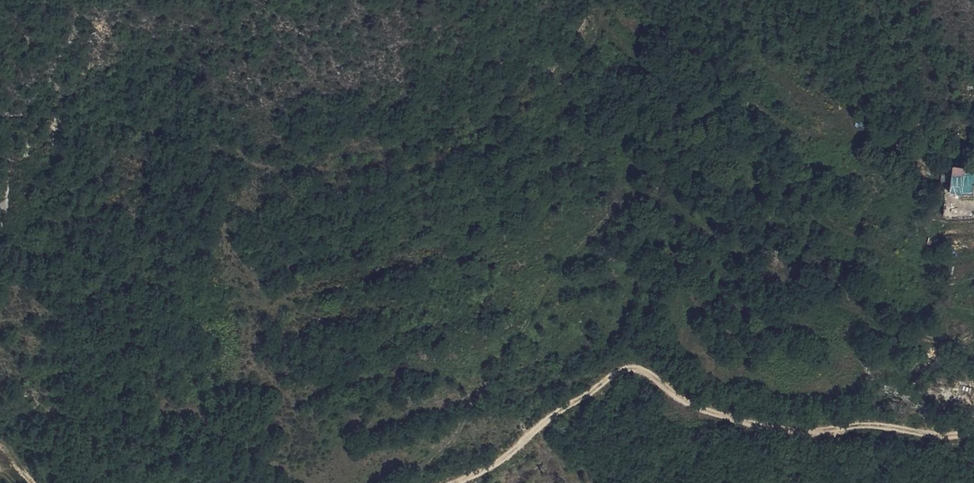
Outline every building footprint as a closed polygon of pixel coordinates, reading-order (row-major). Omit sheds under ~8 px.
[(968,174),(967,168),(952,168),(953,196),(962,196),(962,202),(973,201),(973,174),(968,174)]
